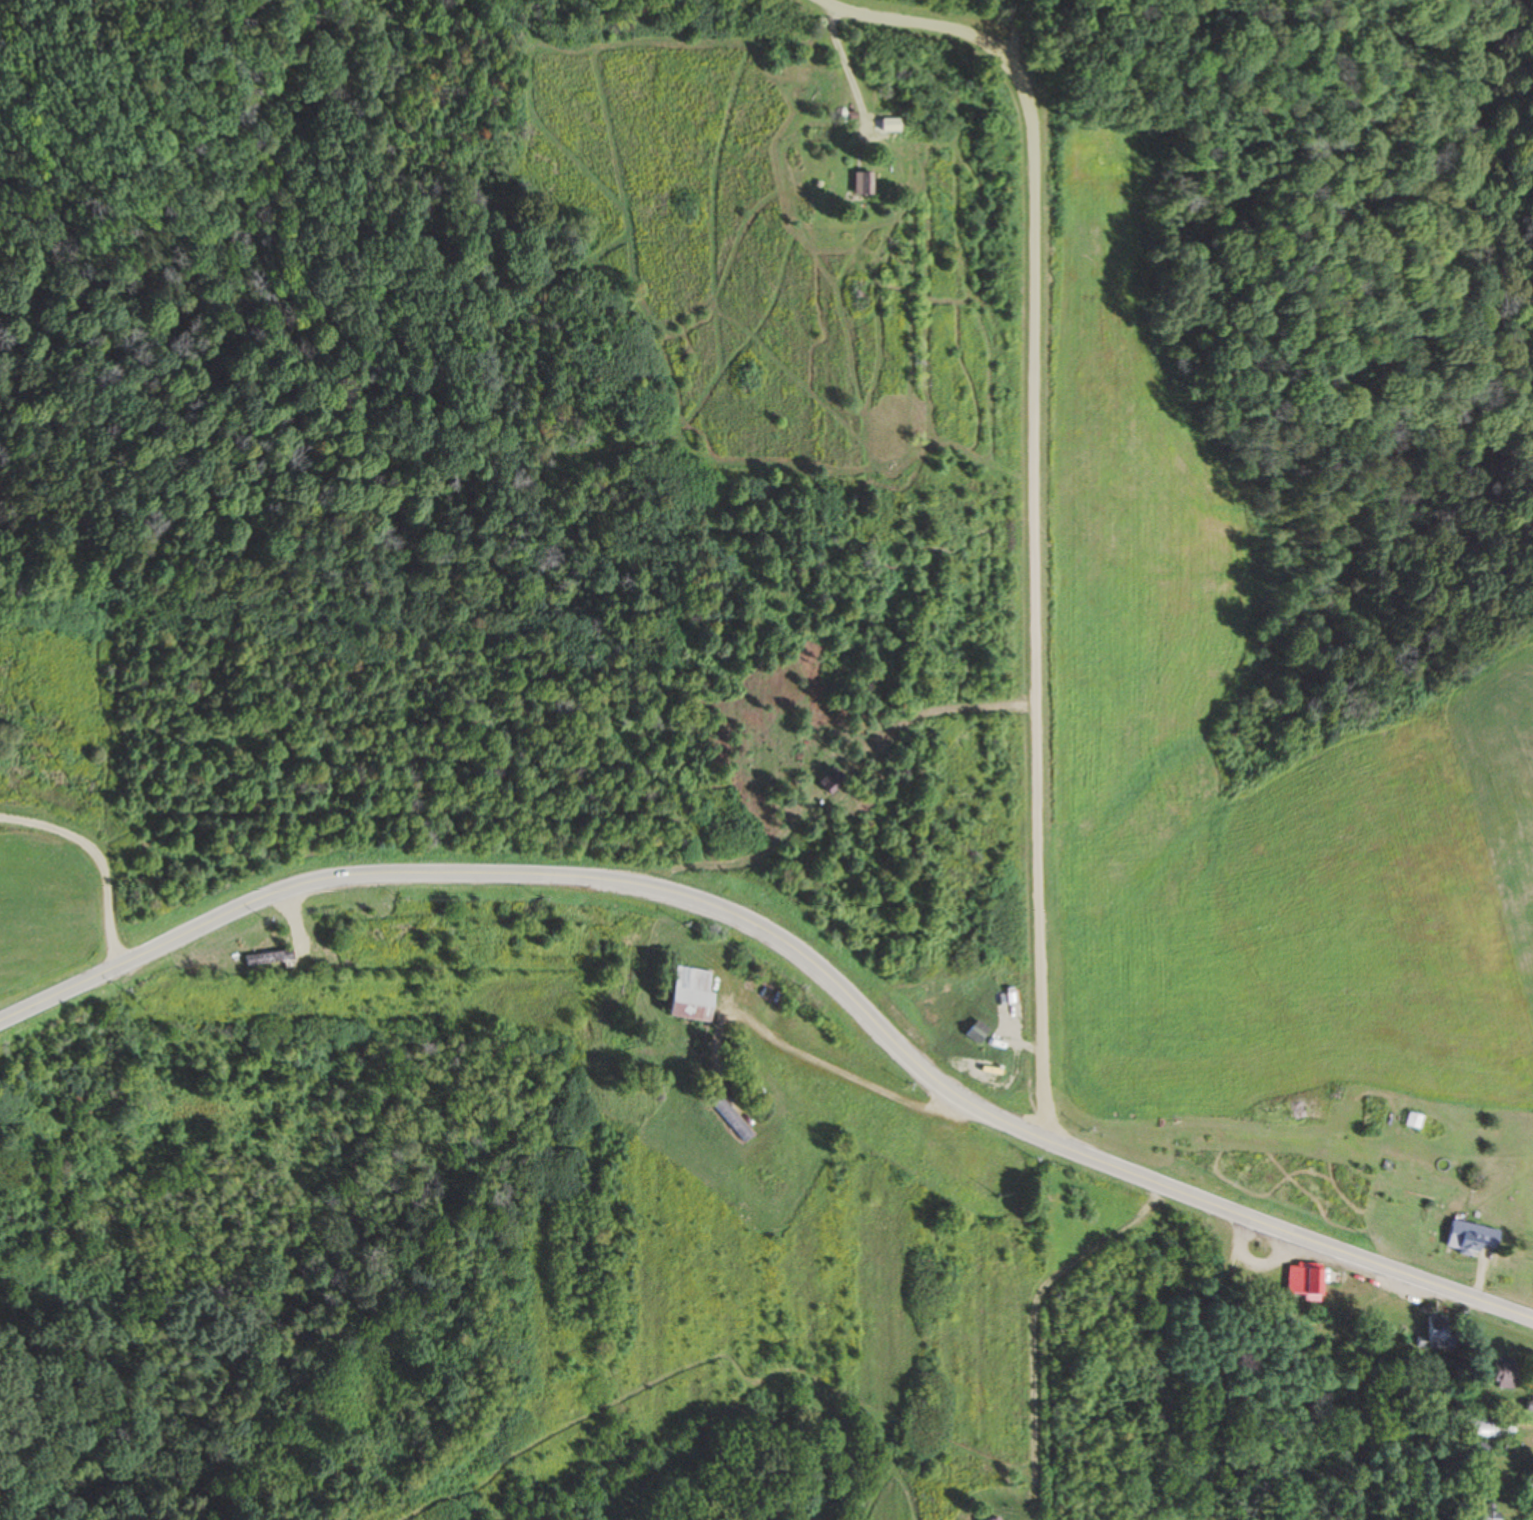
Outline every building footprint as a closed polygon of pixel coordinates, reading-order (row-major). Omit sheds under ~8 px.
[(881,131),(899,131),(899,118),(881,118),(881,131)] [(873,195),(873,172),(855,172),(855,195),(873,195)] [(818,783),(829,796),(846,783),(835,768),(818,783)] [(668,1018),(708,1023),(714,973),(675,968),(668,1018)] [(966,1037),(979,1046),(989,1030),(976,1021),(966,1037)] [(710,1104),(747,1143),(756,1135),(719,1096),(710,1104)] [(1420,1131),(1422,1117),(1408,1114),(1405,1128),(1420,1131)] [(1494,1256),(1499,1232),(1452,1221),(1446,1245),(1494,1256)] [(1321,1297),(1322,1269),(1288,1267),(1287,1296),(1321,1297)] [(1453,1337),(1446,1337),(1446,1318),(1427,1318),(1427,1350),(1453,1350),(1453,1337)] [(1516,1390),(1516,1360),(1493,1360),(1493,1390),(1516,1390)] [(1513,1421),(1476,1421),(1476,1440),(1513,1440),(1513,1421)] [(1525,1478),(1525,1502),(1532,1502),(1532,1478),(1525,1478)] [(1479,1505),(1479,1519),(1496,1519),(1496,1505),(1479,1505)]
